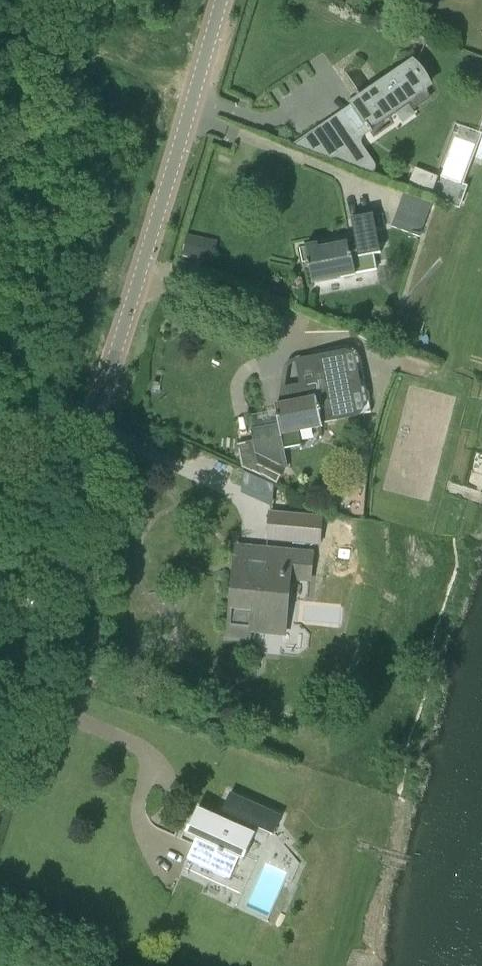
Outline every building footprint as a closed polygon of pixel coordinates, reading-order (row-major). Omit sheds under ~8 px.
[(427,74),(432,70),(430,67),(428,64),(425,62),(423,59),(420,57),(412,66),(415,69),(417,72),(420,75),(422,78),(427,74)] [(426,87),(410,65),(353,105),(367,125),(365,127),(369,133),(372,131),(370,128),(406,103),(415,110),(430,100),(427,91),(426,87)] [(332,144),(325,134),(320,127),(292,146),(330,159),(359,140),(352,130),(332,144)] [(439,178),(415,168),(407,188),(431,198),(439,178)] [(392,228),(420,238),(433,204),(404,194),(392,228)] [(382,253),(373,215),(351,219),(356,242),(319,250),(318,245),(306,247),(309,263),(307,263),(308,268),(310,268),(313,284),(356,275),(356,273),(377,269),(374,255),(382,253)] [(199,261),(212,264),(217,241),(203,239),(199,261)] [(304,376),(306,387),(281,391),(279,406),(275,407),(278,426),(251,431),(255,454),(272,462),(287,470),(284,449),(301,446),(299,435),(322,431),(321,423),(356,417),(356,418),(372,415),(362,359),(358,352),(351,347),(343,346),(344,352),(327,355),(298,360),(302,376),(304,376)] [(270,512),(268,540),(320,545),(323,517),(270,512)] [(331,528),(337,544),(351,538),(345,523),(331,528)] [(314,552),(237,547),(229,637),(251,638),(252,625),(290,628),(294,581),(311,582),(314,552)] [(282,817),(231,794),(222,813),(274,836),(282,817)] [(197,868),(227,882),(239,860),(248,864),(259,839),(200,812),(189,836),(208,845),(197,868)]
